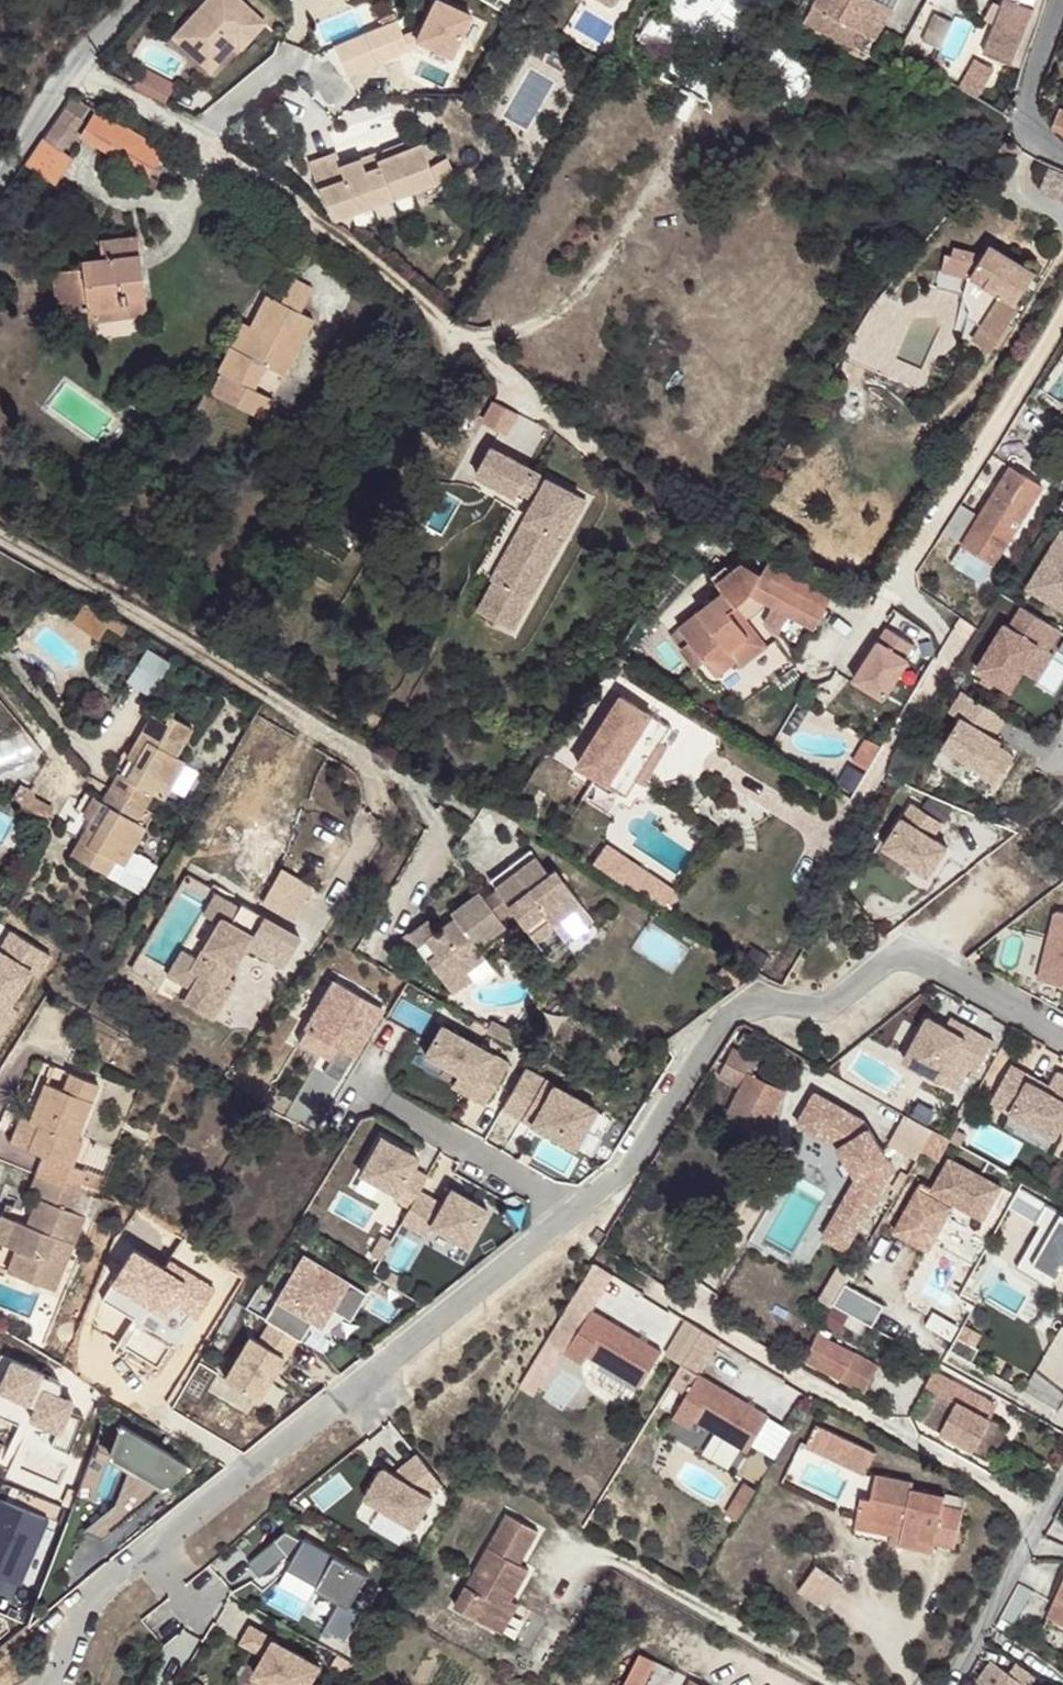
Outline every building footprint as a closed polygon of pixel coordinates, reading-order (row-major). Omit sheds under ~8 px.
[(190,52),(197,43),(220,63),(237,45),(244,36),(250,42),(267,24),(241,0),(209,0),(175,37),(190,52)] [(800,0),(780,0),(778,3),(794,12),(800,0)] [(805,20),(858,49),(873,22),(882,28),(893,10),(884,4),(878,0),(817,0),(805,20)] [(1011,0),(1010,0),(1007,10),(1001,26),(992,52),(1021,62),(1040,12),(1026,6),(1011,0)] [(992,23),(1001,26),(1007,10),(998,6),(992,23)] [(928,40),(943,46),(956,18),(937,9),(924,38),(928,40)] [(1029,65),(1046,14),(1040,12),(1021,62),(1029,65)] [(382,19),(385,26),(399,19),(397,14),(382,19)] [(338,46),(350,76),(412,50),(399,19),(385,26),(338,46)] [(898,72),(906,57),(915,42),(921,26),(912,22),(906,37),(889,27),(874,55),(891,63),(889,66),(898,72)] [(244,36),(237,45),(243,50),(250,42),(244,36)] [(936,61),(943,46),(928,40),(926,44),(922,42),(918,53),(936,61)] [(197,43),(190,52),(212,72),(220,63),(197,43)] [(981,93),(995,67),(979,56),(963,82),(981,93)] [(602,71),(608,62),(599,57),(594,66),(602,71)] [(146,71),(136,89),(167,104),(176,86),(146,71)] [(89,111),(95,103),(88,99),(82,100),(73,100),(89,111)] [(67,152),(89,111),(73,100),(45,140),(67,152)] [(99,116),(89,135),(158,172),(168,153),(99,116)] [(158,172),(89,135),(85,142),(154,179),(158,172)] [(28,165),(56,183),(74,155),(67,152),(45,140),(28,165)] [(1011,163),(1020,152),(1009,143),(1000,154),(1011,163)] [(345,182),(318,190),(336,221),(442,187),(459,180),(453,164),(435,170),(427,147),(382,164),(377,153),(362,158),(363,162),(340,170),(345,182)] [(310,165),(318,190),(345,182),(340,170),(336,156),(310,165)] [(97,317),(97,318),(134,313),(132,304),(154,302),(146,243),(108,248),(110,265),(91,268),(92,274),(62,278),(67,321),(97,317)] [(944,271),(975,279),(988,257),(958,248),(955,257),(948,255),(944,271)] [(988,257),(975,279),(1004,297),(1020,307),(1021,305),(1039,276),(994,248),(988,257)] [(295,281),(283,305),(302,316),(315,291),(295,281)] [(236,352),(229,348),(217,372),(219,374),(210,393),(241,410),(251,390),(265,366),(283,376),(312,321),(302,316),(283,305),(266,296),(249,328),(236,352)] [(1020,307),(1004,297),(976,343),(994,355),(1024,307),(1021,305),(1020,307)] [(134,313),(97,318),(98,328),(156,321),(154,302),(132,304),(134,313)] [(242,324),(229,348),(236,352),(249,328),(242,324)] [(251,390),(241,410),(260,419),(270,400),(251,390)] [(488,424),(507,432),(517,411),(499,402),(488,424)] [(581,497),(492,450),(478,476),(518,498),(521,493),(538,501),(529,518),(495,582),(498,583),(505,587),(490,617),(517,631),(564,542),(559,539),(581,497)] [(952,562),(983,582),(1042,487),(1010,468),(980,516),(966,539),(952,562)] [(559,539),(564,542),(587,501),(581,497),(559,539)] [(947,526),(966,539),(980,516),(961,504),(947,526)] [(495,582),(529,518),(515,510),(481,573),(495,582)] [(1031,586),(1062,607),(1062,537),(1031,586)] [(832,596),(779,559),(766,579),(822,613),(832,596)] [(717,581),(722,587),(741,573),(736,566),(717,581)] [(725,691),(772,654),(746,620),(764,608),(810,633),(822,613),(766,579),(747,568),(741,573),(722,587),(728,596),(682,632),(693,647),(725,691)] [(490,617),(505,587),(498,583),(483,613),(490,617)] [(129,630),(86,605),(74,623),(101,643),(110,630),(123,639),(129,630)] [(1007,623),(978,667),(987,672),(996,679),(1012,688),(1024,669),(1040,644),(1049,649),(1049,648),(1062,629),(1024,605),(1011,625),(1007,623)] [(912,645),(886,628),(853,679),(883,698),(907,660),(904,657),(912,645)] [(1049,648),(1049,649),(1040,644),(1024,669),(1039,677),(1055,652),(1049,648)] [(149,651),(129,682),(153,698),(173,665),(149,651)] [(996,679),(987,672),(983,678),(992,685),(996,679)] [(1007,716),(964,689),(951,709),(961,716),(945,743),(983,767),(979,772),(997,783),(1014,755),(999,745),(1002,740),(994,735),(1007,716)] [(616,693),(582,748),(602,760),(615,768),(633,779),(666,725),(616,693)] [(116,778),(109,791),(142,809),(149,797),(160,803),(168,791),(181,767),(183,764),(175,759),(191,731),(168,717),(163,727),(150,719),(130,752),(140,757),(134,767),(125,783),(116,778)] [(851,762),(864,771),(879,747),(865,739),(851,762)] [(602,760),(582,748),(573,763),(592,775),(602,760)] [(140,757),(130,752),(125,762),(134,767),(140,757)] [(181,767),(168,791),(182,799),(195,775),(181,767)] [(624,794),(633,779),(615,768),(605,783),(624,794)] [(33,803),(30,794),(21,789),(12,802),(25,810),(28,812),(33,803)] [(134,824),(142,809),(109,791),(100,805),(109,810),(134,824)] [(932,812),(902,793),(873,835),(918,865),(937,836),(922,827),(932,812)] [(109,810),(100,805),(92,800),(81,819),(89,824),(85,832),(93,836),(109,810)] [(152,815),(142,809),(134,824),(144,830),(152,815)] [(144,830),(134,824),(109,810),(93,836),(85,832),(69,859),(105,879),(113,865),(121,869),(130,854),(144,830)] [(486,884),(491,891),(532,859),(527,852),(486,884)] [(113,865),(105,879),(137,897),(154,868),(130,854),(121,869),(113,865)] [(532,859),(491,891),(496,898),(510,916),(522,932),(541,918),(550,931),(580,908),(553,873),(547,878),(532,859)] [(646,891),(657,874),(637,862),(627,880),(646,891)] [(671,883),(657,874),(646,891),(661,900),(671,883)] [(681,889),(671,883),(661,900),(671,906),(681,889)] [(504,931),(498,925),(484,906),(476,895),(447,917),(452,923),(454,927),(444,935),(442,930),(435,935),(426,923),(404,940),(414,953),(422,947),(430,958),(423,964),(438,983),(457,969),(463,977),(484,961),(477,952),(504,931)] [(510,916),(496,898),(484,906),(498,925),(510,916)] [(212,899),(200,919),(215,928),(218,922),(227,928),(236,913),(212,899)] [(562,946),(592,924),(580,908),(550,931),(551,932),(562,946)] [(197,980),(189,995),(181,1008),(210,1025),(227,995),(220,991),(225,982),(243,950),(281,971),(297,943),(267,926),(238,910),(227,928),(218,922),(215,928),(194,964),(188,975),(197,980)] [(1054,917),(1038,980),(1062,986),(1062,912),(1059,911),(1054,917)] [(551,932),(550,931),(541,918),(522,932),(533,946),(551,932)] [(452,923),(442,930),(444,935),(454,927),(452,923)] [(414,953),(404,940),(384,956),(394,969),(414,953)] [(179,955),(173,966),(165,981),(189,995),(197,980),(188,975),(194,964),(179,955)] [(457,969),(438,983),(446,994),(465,980),(463,977),(457,969)] [(232,986),(225,982),(220,991),(227,995),(232,986)] [(381,1012),(334,984),(305,1033),(336,1052),(322,1076),(338,1085),(381,1012)] [(929,1018),(904,1061),(957,1090),(969,1068),(976,1072),(993,1041),(970,1029),(964,1038),(945,1027),(929,1018)] [(950,1018),(945,1027),(964,1038),(970,1029),(950,1018)] [(517,1038),(490,1024),(487,1031),(513,1046),(517,1038)] [(508,1065),(441,1027),(424,1056),(458,1075),(475,1085),(469,1097),(484,1106),(508,1065)] [(739,1048),(747,1052),(753,1043),(745,1038),(739,1048)] [(761,1064),(734,1050),(719,1079),(741,1090),(726,1117),(761,1135),(782,1093),(754,1079),(761,1064)] [(1011,1065),(993,1102),(1058,1136),(1062,1126),(1062,1071),(1060,1070),(1052,1085),(1050,1090),(1030,1080),(1033,1075),(1011,1065)] [(522,1069),(501,1108),(554,1138),(557,1133),(576,1144),(595,1111),(522,1069)] [(469,1097),(475,1085),(458,1075),(451,1088),(469,1097)] [(1052,1085),(1033,1075),(1030,1080),(1050,1090),(1052,1085)] [(29,1124),(28,1125),(38,1128),(27,1154),(42,1160),(34,1179),(75,1196),(78,1188),(83,1176),(82,1175),(69,1170),(80,1145),(75,1142),(97,1089),(69,1078),(62,1095),(44,1088),(29,1124)] [(894,1171),(864,1125),(816,1097),(798,1128),(839,1151),(858,1182),(824,1241),(846,1254),(894,1171)] [(918,1164),(935,1135),(906,1119),(890,1148),(918,1164)] [(29,1124),(19,1120),(8,1146),(27,1154),(38,1128),(28,1125),(29,1124)] [(417,1159),(381,1139),(361,1176),(396,1195),(394,1200),(410,1209),(401,1225),(425,1239),(431,1228),(467,1248),(487,1212),(451,1191),(443,1207),(418,1193),(427,1179),(412,1170),(417,1159)] [(83,1176),(78,1188),(100,1197),(100,1195),(105,1185),(115,1159),(92,1150),(82,1175),(83,1176)] [(984,1222),(1003,1191),(954,1163),(935,1195),(984,1222)] [(75,1196),(34,1179),(26,1200),(36,1203),(28,1221),(34,1224),(31,1232),(25,1230),(13,1225),(3,1249),(14,1254),(26,1259),(17,1281),(40,1291),(45,1278),(57,1282),(82,1222),(67,1216),(75,1196)] [(1044,1206),(1033,1229),(1037,1231),(1016,1274),(1053,1292),(1062,1276),(1062,1216),(1044,1206)] [(0,1220),(0,1248),(3,1249),(13,1225),(0,1220)] [(28,1221),(25,1230),(31,1232),(34,1224),(28,1221)] [(391,1243),(380,1237),(369,1256),(380,1262),(391,1243)] [(5,1277),(17,1281),(26,1259),(14,1254),(5,1277)] [(250,1338),(223,1379),(254,1400),(281,1359),(283,1361),(297,1340),(299,1341),(310,1323),(320,1329),(331,1311),(348,1322),(366,1296),(304,1257),(264,1319),(270,1324),(258,1342),(250,1338)] [(611,1278),(594,1269),(584,1286),(600,1296),(611,1278)] [(57,1282),(45,1278),(40,1291),(52,1295),(57,1282)] [(861,1317),(845,1308),(839,1321),(855,1330),(861,1317)] [(594,1310),(568,1352),(585,1363),(590,1355),(642,1387),(663,1352),(594,1310)] [(687,1398),(675,1418),(692,1428),(697,1420),(750,1452),(771,1416),(700,1375),(723,1337),(688,1319),(667,1353),(684,1365),(670,1387),(687,1398)] [(859,1353),(821,1334),(806,1361),(844,1381),(859,1353)] [(882,1365),(859,1353),(844,1381),(867,1393),(882,1365)] [(2,1391),(15,1363),(0,1357),(0,1390),(2,1391)] [(54,1382),(15,1363),(2,1391),(0,1390),(0,1420),(17,1427),(15,1432),(66,1455),(82,1420),(66,1413),(71,1403),(56,1396),(58,1388),(54,1382)] [(940,1390),(923,1423),(976,1452),(993,1420),(979,1412),(984,1404),(962,1392),(957,1400),(940,1390)] [(993,1420),(976,1452),(990,1460),(1008,1428),(993,1420)] [(133,1468),(145,1437),(125,1425),(113,1456),(133,1468)] [(873,1454),(816,1425),(805,1445),(864,1474),(873,1454)] [(194,1467),(145,1437),(133,1468),(120,1505),(89,1528),(106,1536),(194,1467)] [(385,1471),(368,1500),(416,1530),(433,1501),(428,1498),(443,1486),(420,1457),(405,1469),(410,1475),(402,1482),(395,1477),(385,1471)] [(395,1477),(402,1482),(410,1475),(405,1469),(395,1477)] [(856,1477),(852,1502),(866,1504),(869,1479),(856,1477)] [(852,1502),(849,1521),(895,1529),(893,1539),(891,1550),(908,1553),(910,1543),(925,1546),(948,1550),(954,1511),(937,1508),(938,1499),(905,1493),(906,1485),(869,1479),(866,1504),(852,1502)] [(740,1521),(758,1489),(746,1483),(728,1514),(740,1521)] [(938,1499),(937,1508),(954,1511),(955,1502),(938,1499)] [(0,1501),(0,1584),(2,1578),(18,1584),(45,1520),(0,1501)] [(473,1611),(527,1520),(509,1510),(457,1603),(473,1611)] [(513,1596),(531,1566),(521,1560),(540,1527),(527,1520),(473,1611),(497,1625),(513,1596)] [(895,1529),(849,1521),(848,1532),(893,1539),(895,1529)] [(249,1562),(263,1577),(285,1560),(289,1556),(296,1561),(293,1565),(291,1567),(321,1584),(319,1588),(343,1602),(328,1629),(350,1641),(366,1614),(353,1606),(372,1575),(307,1539),(306,1541),(289,1532),(249,1562)] [(924,1555),(925,1546),(910,1543),(908,1553),(924,1555)] [(296,1561),(289,1556),(285,1560),(293,1565),(296,1561)] [(842,1588),(813,1572),(795,1597),(823,1615),(842,1588)] [(1019,1583),(1000,1617),(1012,1623),(1033,1591),(1019,1583)] [(1049,1617),(1062,1623),(1062,1584),(1049,1617)] [(504,1629),(520,1600),(513,1596),(497,1625),(504,1629)] [(267,1656),(277,1639),(252,1625),(243,1642),(267,1656)] [(277,1639),(267,1656),(256,1674),(275,1684),(311,1684),(322,1666),(277,1639)] [(1036,1677),(1016,1663),(1008,1674),(991,1662),(977,1681),(982,1684),(1030,1684),(1036,1677)] [(634,1684),(653,1684),(660,1672),(647,1663),(634,1684)]
